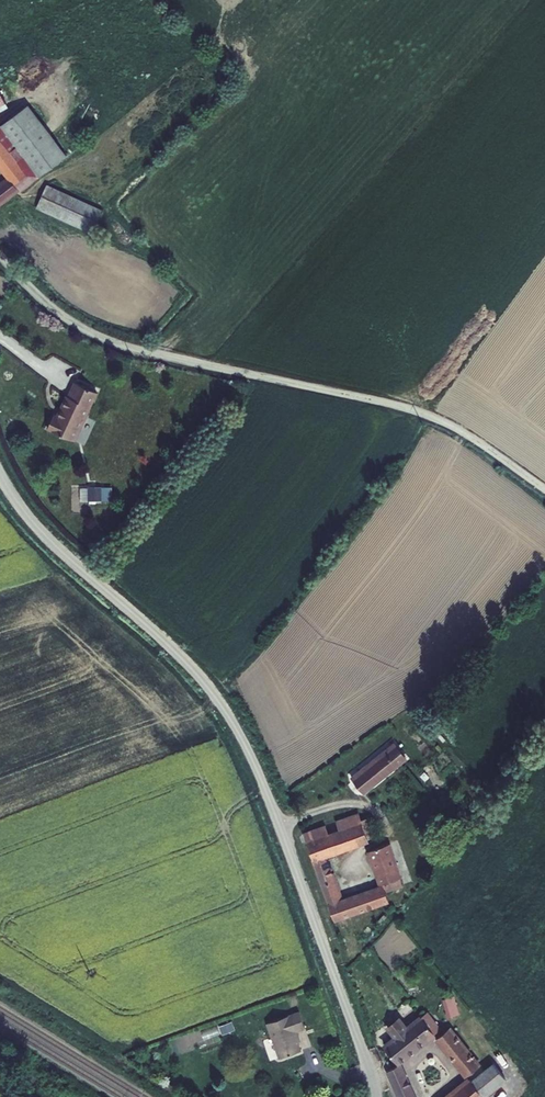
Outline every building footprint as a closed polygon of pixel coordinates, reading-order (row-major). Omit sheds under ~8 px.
[(12,185),(13,187),(60,152),(22,101),(0,117),(0,169),(4,174),(0,177),(0,194),(12,185)] [(96,206),(40,180),(30,202),(86,228),(96,206)] [(52,416),(46,429),(73,441),(95,394),(74,384),(67,398),(66,396),(55,418),(52,416)] [(381,736),(340,772),(343,775),(384,739),(381,736)] [(384,739),(343,775),(354,787),(394,751),(384,739)] [(314,821),(293,829),(324,917),(385,895),(381,886),(386,884),(385,881),(389,879),(387,875),(396,872),(383,838),(363,845),(375,879),(330,896),(316,852),(358,836),(348,809),(326,817),(329,826),(318,830),(314,821)] [(351,816),(358,836),(367,833),(359,812),(351,816)] [(390,1010),(400,1002),(394,995),(385,1004),(390,1010)] [(396,1021),(388,1012),(385,1015),(381,1011),(377,1015),(380,1018),(376,1022),(385,1032),(373,1043),(383,1056),(375,1062),(392,1096),(407,1096),(391,1062),(424,1029),(408,1012),(396,1021)] [(300,1015),(268,1027),(281,1062),(302,1054),(295,1035),(306,1031),(300,1015)] [(443,1023),(430,1035),(459,1070),(431,1096),(461,1096),(486,1073),(443,1023)]
